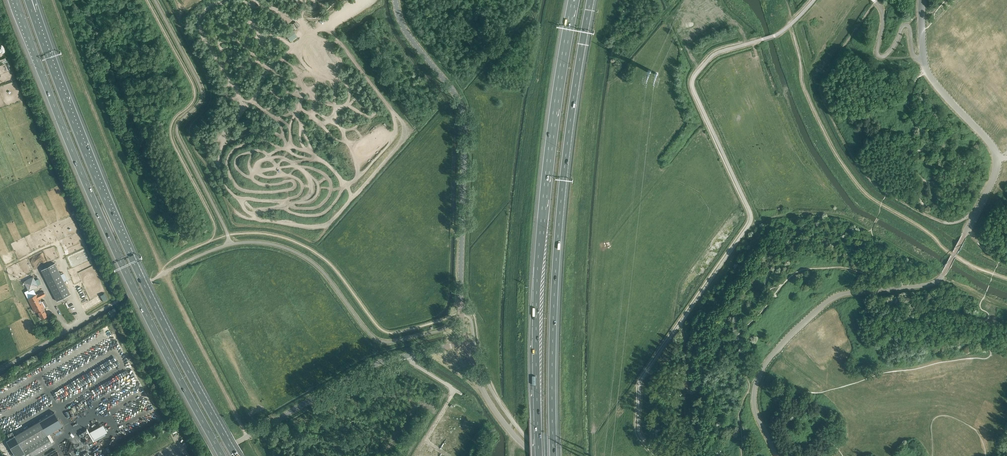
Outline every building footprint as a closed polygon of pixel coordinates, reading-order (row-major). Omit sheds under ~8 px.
[(285,37),(290,43),(297,37),(293,31),(285,37)] [(51,261),(40,267),(41,269),(52,264),(51,261)] [(71,294),(55,263),(42,270),(57,301),(71,294)] [(24,281),(29,290),(42,283),(38,278),(35,279),(33,276),(24,281)] [(40,298),(46,295),(44,291),(38,294),(37,293),(28,298),(35,312),(37,311),(41,319),(47,316),(43,308),(47,306),(44,300),(41,301),(40,298)] [(92,307),(108,299),(105,293),(93,299),(95,303),(91,304),(92,307)] [(23,449),(47,435),(63,426),(55,412),(15,435),(23,449)] [(24,450),(23,449),(15,435),(10,438),(6,440),(16,455),(21,455),(27,455),(24,450)] [(24,450),(27,455),(33,455),(53,445),(48,436),(24,450)]
